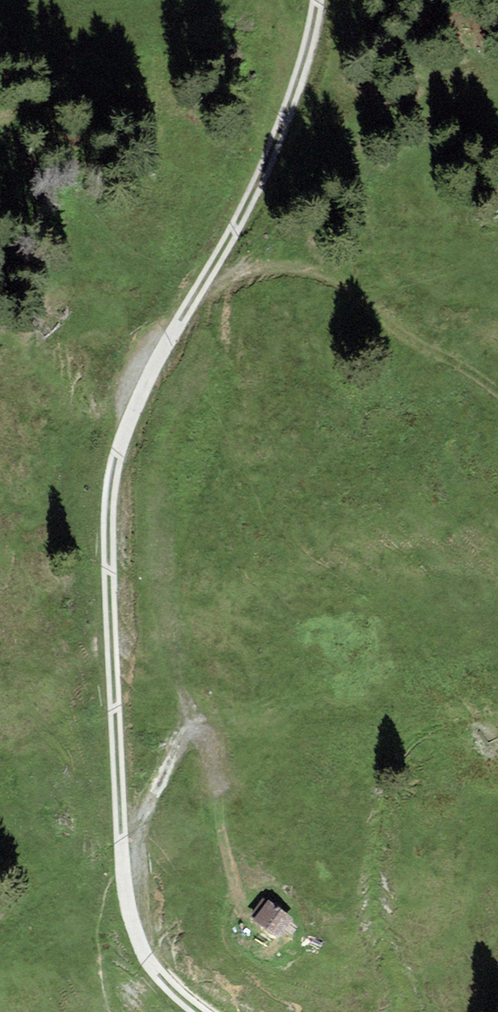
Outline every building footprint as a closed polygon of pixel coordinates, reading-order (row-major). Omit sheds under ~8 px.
[(262,899),(249,920),(279,938),(292,916),(262,899)]
